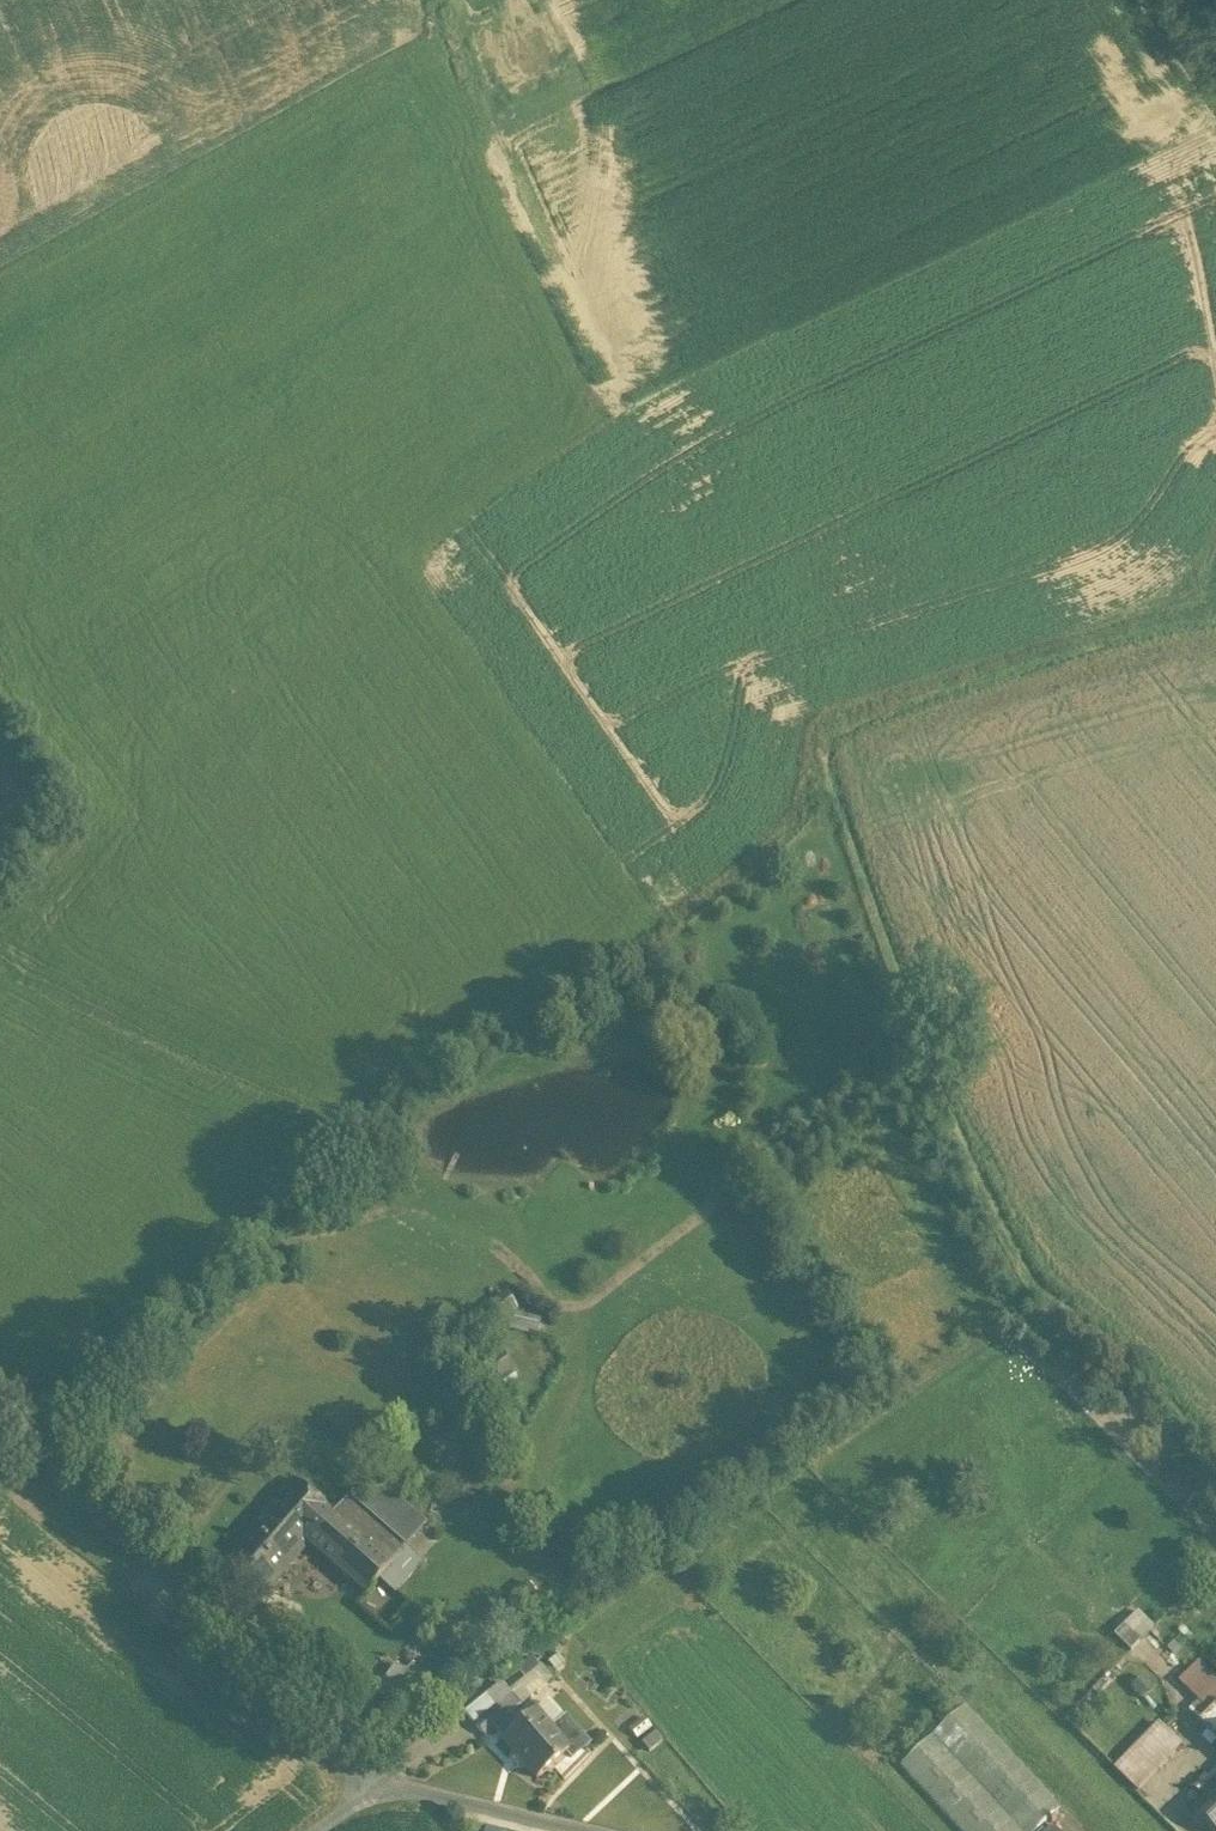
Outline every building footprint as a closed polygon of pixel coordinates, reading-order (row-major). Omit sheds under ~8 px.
[(492,1323),(494,1325),(516,1311),(504,1292),(481,1306),(484,1310),(492,1323)] [(293,1481),(223,1562),(263,1597),(308,1545),(333,1516),(293,1481)] [(406,1549),(349,1498),(333,1516),(390,1567),(406,1549)] [(390,1567),(333,1516),(308,1545),(365,1596),(390,1567)] [(1115,1632),(1131,1650),(1156,1626),(1139,1609),(1115,1632)] [(533,1659),(518,1671),(524,1679),(509,1692),(520,1706),(521,1706),(551,1681),(533,1659)] [(1199,1662),(1180,1681),(1211,1712),(1215,1707),(1215,1679),(1199,1662)] [(509,1692),(501,1683),(486,1695),(496,1707),(497,1707),(506,1718),(520,1706),(509,1692)] [(486,1695),(464,1713),(474,1725),(496,1707),(486,1695)] [(546,1703),(503,1740),(537,1780),(566,1754),(571,1759),(587,1746),(565,1721),(563,1722),(546,1703)] [(967,1705),(901,1767),(960,1830),(1039,1830),(1063,1808),(967,1705)] [(496,1707),(474,1725),(484,1736),(506,1718),(497,1707),(496,1707)] [(1211,1712),(1200,1723),(1215,1739),(1215,1707),(1211,1712)] [(641,1717),(629,1728),(639,1739),(651,1728),(641,1717)] [(1160,1724),(1115,1768),(1137,1790),(1181,1746),(1160,1724)] [(1210,1779),(1207,1776),(1193,1790),(1198,1792),(1197,1794),(1200,1794),(1201,1793),(1209,1796),(1213,1799),(1215,1795),(1215,1773),(1210,1779)] [(1196,1815),(1212,1830),(1215,1830),(1215,1795),(1213,1799),(1196,1815)]
